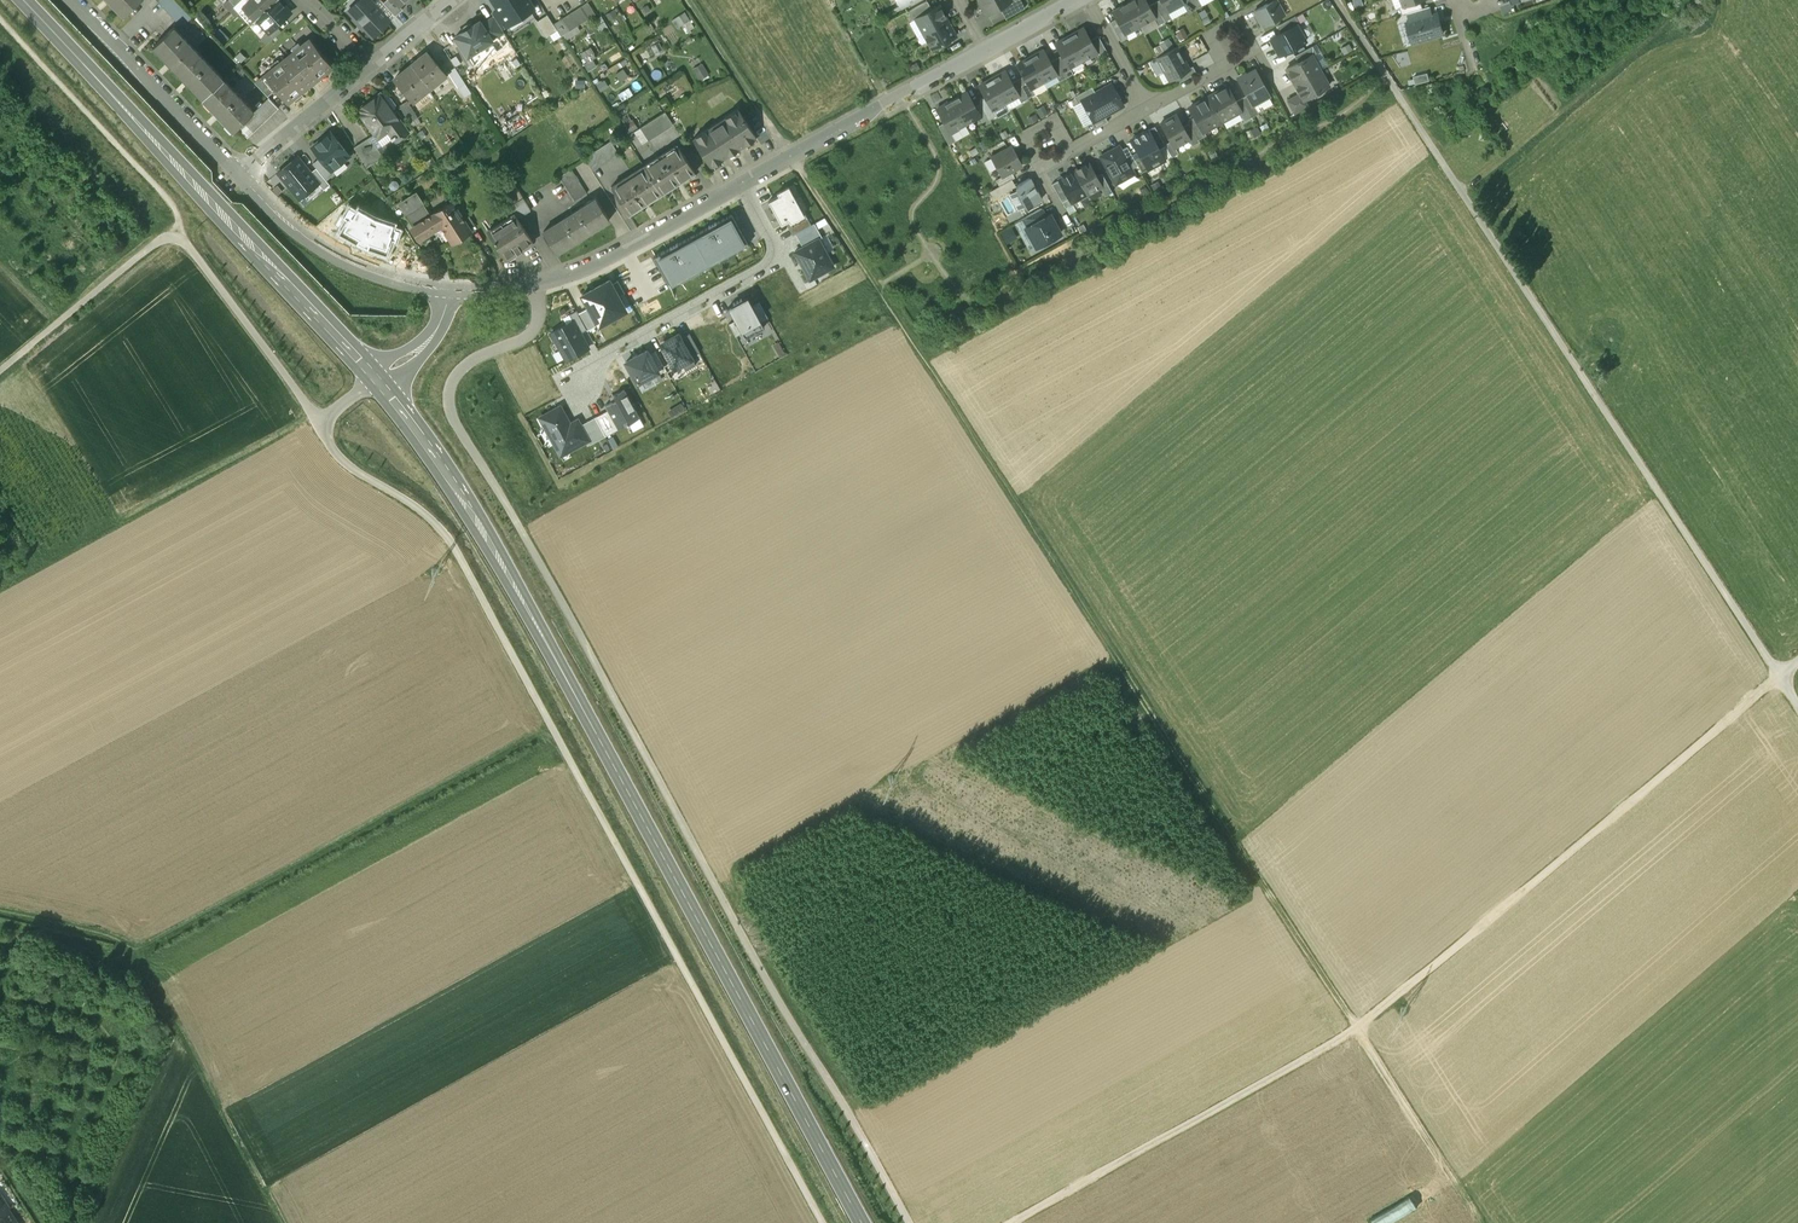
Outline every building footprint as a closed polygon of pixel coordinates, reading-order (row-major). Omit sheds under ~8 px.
[(110,3),(113,0),(126,14),(141,0),(108,0),(110,3)] [(177,0),(161,0),(158,2),(181,27),(193,17),(177,0)] [(224,4),(230,10),(235,5),(240,0),(228,0),(224,4)] [(235,5),(230,10),(235,15),(238,12),(244,7),(243,7),(250,1),(250,0),(240,0),(235,5)] [(243,7),(244,7),(255,20),(256,19),(276,0),(251,0),(250,1),(243,7)] [(256,19),(268,32),(269,32),(276,25),(291,12),(279,0),(276,0),(256,19)] [(371,0),(363,0),(359,3),(358,1),(348,10),(372,37),(390,21),(371,0)] [(394,0),(386,0),(383,3),(395,16),(403,9),(400,6),(399,6),(394,0)] [(508,25),(508,26),(521,17),(519,14),(533,6),(529,0),(492,0),(498,10),(508,25)] [(987,13),(999,7),(1011,0),(980,0),(987,13)] [(999,7),(1005,18),(1024,8),(1020,0),(1011,0),(999,7)] [(1145,0),(1133,0),(1127,3),(1140,25),(1154,17),(1148,6),(1145,0)] [(1161,0),(1158,0),(1154,2),(1165,21),(1171,18),(1168,11),(1161,0)] [(1168,11),(1183,3),(1182,0),(1161,0),(1168,11)] [(1190,0),(1182,0),(1183,3),(1188,13),(1195,9),(1190,0)] [(1195,9),(1202,5),(1199,0),(1190,0),(1195,9)] [(1276,0),(1273,0),(1267,3),(1254,10),(1263,26),(1284,14),(1276,0)] [(1419,0),(1404,6),(1403,6),(1399,7),(1402,15),(1408,13),(1423,8),(1419,0)] [(1165,21),(1154,2),(1148,6),(1154,17),(1158,25),(1165,21)] [(1140,25),(1127,3),(1112,11),(1116,18),(1125,33),(1140,25)] [(939,5),(915,18),(923,33),(947,20),(939,5)] [(582,6),(562,19),(569,30),(589,17),(582,6)] [(1423,8),(1408,13),(1411,21),(1431,15),(1429,7),(1423,8)] [(492,14),(493,17),(501,29),(508,25),(498,10),(492,14)] [(673,17),(677,25),(690,19),(686,11),(673,17)] [(1411,21),(1407,23),(1413,42),(1443,33),(1437,14),(1411,21)] [(501,29),(493,17),(482,24),(492,40),(504,33),(501,29)] [(1282,32),(1296,24),(1299,23),(1296,17),(1278,26),(1282,32)] [(1125,33),(1116,18),(1110,21),(1120,41),(1127,37),(1125,33)] [(562,19),(554,24),(561,36),(569,30),(562,19)] [(947,20),(923,33),(932,49),(956,36),(947,20)] [(482,24),(479,21),(472,26),(470,24),(466,24),(463,26),(462,30),(463,32),(455,37),(467,56),(480,48),(481,51),(493,44),(491,41),(492,41),(492,40),(482,24)] [(1282,32),(1270,39),(1279,55),(1291,49),(1306,41),(1296,24),(1282,32)] [(276,25),(269,32),(268,32),(261,38),(267,44),(281,31),(276,25)] [(307,26),(257,65),(265,74),(310,38),(321,53),(328,47),(319,36),(315,35),(307,26)] [(192,47),(174,28),(155,45),(170,61),(167,63),(171,67),(192,47)] [(1083,28),(1068,36),(1081,60),(1096,52),(1089,39),(1083,28)] [(1108,54),(1098,35),(1089,39),(1096,52),(1099,59),(1108,54)] [(1068,36),(1055,43),(1062,54),(1069,67),(1070,67),(1081,60),(1068,36)] [(265,74),(262,76),(274,91),(276,89),(287,103),(332,67),(321,53),(310,38),(265,74)] [(1294,55),(1309,47),(1306,41),(1291,49),(1294,55)] [(1176,46),(1157,57),(1169,79),(1174,77),(1188,69),(1188,68),(1176,46)] [(1309,47),(1294,55),(1298,62),(1311,54),(1312,55),(1316,52),(1312,46),(1309,47)] [(223,80),(192,47),(171,67),(172,68),(175,66),(188,79),(185,82),(189,87),(192,84),(205,98),(223,80)] [(588,69),(597,65),(588,47),(582,50),(586,59),(584,61),(588,69)] [(1043,50),(1030,57),(1043,81),(1055,74),(1056,74),(1049,61),(1043,50)] [(446,74),(428,53),(413,65),(429,85),(431,87),(446,74)] [(1069,67),(1062,54),(1055,58),(1066,77),(1073,73),(1070,67),(1069,67)] [(1298,62),(1286,68),(1294,83),(1320,69),(1312,55),(1311,54),(1298,62)] [(1030,57),(1017,64),(1024,75),(1031,88),(1043,81),(1030,57)] [(1066,77),(1055,58),(1049,61),(1056,74),(1055,74),(1059,81),(1066,77)] [(701,60),(692,67),(699,78),(709,72),(701,60)] [(413,65),(396,79),(414,101),(415,101),(413,98),(429,85),(413,65)] [(456,65),(448,69),(462,94),(469,89),(456,65)] [(1188,69),(1174,77),(1177,83),(1196,73),(1192,66),(1188,68),(1188,69)] [(1320,69),(1294,83),(1300,93),(1303,99),(1304,99),(1329,85),(1320,69)] [(1414,83),(1430,79),(1428,70),(1412,75),(1414,83)] [(1005,71),(992,78),(1005,102),(1017,96),(1018,95),(1011,82),(1005,71)] [(1268,95),(1254,71),(1239,79),(1248,94),(1253,103),(1268,95)] [(1031,88),(1024,75),(1017,79),(1028,98),(1035,94),(1031,88)] [(1005,102),(992,78),(979,85),(985,96),(992,109),(993,109),(1005,102)] [(1028,98),(1017,79),(1011,82),(1018,95),(1017,96),(1021,102),(1028,98)] [(254,112),(223,80),(205,98),(218,112),(215,114),(220,119),(223,117),(235,130),(237,128),(254,112)] [(1095,93),(1081,100),(1082,101),(1093,121),(1104,115),(1123,105),(1111,84),(1095,93)] [(1092,86),(1074,96),(1078,103),(1082,101),(1081,100),(1095,93),(1092,86)] [(1227,86),(1208,97),(1221,121),(1239,111),(1240,111),(1235,101),(1227,86)] [(966,92),(952,100),(965,124),(979,116),(980,116),(974,105),(966,92)] [(1300,93),(1287,100),(1294,113),(1307,105),(1304,99),(1303,99),(1300,93)] [(381,94),(357,111),(376,137),(387,129),(400,120),(381,94)] [(1253,103),(1248,94),(1241,98),(1252,116),(1258,113),(1253,103)] [(992,109),(985,96),(979,100),(980,102),(990,119),(997,115),(993,109),(992,109)] [(1208,97),(1190,107),(1195,116),(1203,131),(1204,131),(1221,121),(1208,97)] [(269,98),(257,109),(267,119),(278,108),(269,98)] [(1252,116),(1241,98),(1235,101),(1240,111),(1239,111),(1244,120),(1252,116)] [(965,124),(952,100),(937,108),(944,122),(950,132),(951,132),(965,124)] [(418,117),(408,102),(401,107),(410,121),(418,117)] [(990,119),(980,102),(974,105),(980,116),(979,116),(984,125),(991,121),(990,119)] [(725,117),(705,130),(705,129),(696,135),(696,136),(693,138),(711,166),(755,137),(737,109),(734,111),(725,116),(725,117)] [(625,132),(633,146),(671,124),(663,110),(625,132)] [(254,112),(237,128),(248,138),(264,122),(254,112)] [(1182,126),(1176,114),(1161,123),(1171,141),(1174,147),(1175,147),(1189,139),(1182,126)] [(1104,115),(1093,121),(1090,122),(1094,129),(1108,121),(1104,115)] [(1203,131),(1195,116),(1187,121),(1188,123),(1198,139),(1206,135),(1204,131),(1203,131)] [(400,120),(387,129),(396,141),(409,133),(400,120)] [(950,132),(944,122),(938,125),(949,144),(956,140),(951,132),(950,132)] [(1198,139),(1188,123),(1182,126),(1189,139),(1192,145),(1199,141),(1198,139)] [(1165,144),(1155,126),(1148,130),(1159,149),(1165,145),(1165,144)] [(1159,149),(1148,130),(1131,139),(1141,156),(1148,169),(1165,159),(1159,149)] [(350,156),(330,131),(312,147),(320,157),(331,171),(332,170),(350,156)] [(371,138),(355,148),(368,168),(384,158),(371,138)] [(610,138),(584,153),(598,176),(604,173),(599,164),(605,161),(608,166),(614,162),(610,155),(617,150),(610,138)] [(1174,147),(1171,141),(1165,144),(1165,145),(1171,157),(1178,153),(1175,147),(1174,147)] [(678,144),(645,166),(661,191),(662,193),(682,181),(680,178),(694,169),(678,144)] [(1011,146),(991,157),(1002,176),(1022,165),(1011,146)] [(1118,146),(1101,156),(1116,183),(1134,173),(1131,169),(1121,150),(1118,146)] [(1134,159),(1127,146),(1121,150),(1131,169),(1137,165),(1134,159)] [(299,198),(318,183),(319,182),(310,172),(297,156),(278,172),(299,198)] [(1148,169),(1141,156),(1134,159),(1137,165),(1141,172),(1148,169)] [(334,174),(332,170),(331,171),(320,157),(312,163),(316,167),(326,180),(334,174)] [(1095,176),(1088,163),(1073,171),(1087,194),(1100,187),(1101,187),(1095,176)] [(645,166),(612,186),(629,212),(642,203),(643,206),(649,202),(647,200),(661,191),(645,166)] [(319,182),(318,183),(323,189),(330,184),(326,180),(316,167),(310,172),(319,182)] [(587,193),(572,169),(561,176),(576,200),(587,193)] [(1087,194),(1073,171),(1059,179),(1069,198),(1072,203),(1087,194)] [(1112,192),(1102,173),(1095,176),(1101,187),(1100,187),(1105,196),(1112,192)] [(1029,178),(1015,185),(1017,189),(1016,190),(1015,189),(1010,193),(1018,208),(1024,205),(1025,204),(1027,207),(1041,200),(1029,178)] [(1012,179),(991,191),(994,197),(1015,185),(1012,179)] [(1069,198),(1059,179),(1052,183),(1062,202),(1069,198)] [(1157,181),(1151,185),(1154,190),(1160,187),(1157,181)] [(785,222),(803,212),(802,211),(788,185),(776,192),(778,195),(768,201),(781,224),(785,222)] [(418,192),(400,204),(421,237),(443,224),(452,239),(470,228),(453,202),(432,215),(418,192)] [(597,197),(545,230),(559,251),(576,240),(577,242),(594,231),(593,229),(610,219),(597,197)] [(524,198),(511,206),(516,213),(518,217),(531,209),(524,198)] [(393,223),(374,216),(358,207),(356,210),(349,206),(344,215),(341,213),(334,224),(341,228),(338,232),(356,243),(357,242),(368,247),(367,248),(387,254),(388,250),(389,250),(392,239),(396,241),(399,230),(392,227),(393,223)] [(1041,208),(1023,218),(1028,226),(1046,216),(1041,208)] [(803,212),(785,222),(792,234),(795,233),(811,224),(803,210),(802,211),(803,212)] [(516,213),(489,230),(507,257),(533,241),(518,217),(516,213)] [(738,249),(748,244),(731,213),(716,222),(716,221),(708,225),(708,226),(692,235),(709,265),(718,260),(719,261),(725,257),(731,253),(732,254),(738,250),(738,249)] [(1028,226),(1026,227),(1036,246),(1041,244),(1044,245),(1047,243),(1048,240),(1060,234),(1049,214),(1046,216),(1028,226)] [(795,233),(803,247),(818,238),(818,239),(822,237),(814,222),(811,224),(795,233)] [(1006,241),(1018,236),(1012,224),(1000,229),(1006,241)] [(699,271),(709,265),(692,235),(678,243),(677,242),(670,246),(670,247),(653,256),(670,287),(680,281),(680,282),(687,278),(686,278),(693,274),(693,275),(700,271),(699,271)] [(803,247),(794,251),(800,261),(803,262),(805,265),(804,269),(809,279),(833,266),(818,239),(818,238),(803,247)] [(611,283),(609,280),(582,295),(588,307),(598,324),(599,325),(624,311),(622,308),(624,307),(618,296),(611,283)] [(617,280),(611,283),(618,296),(625,293),(617,280)] [(742,332),(745,337),(764,327),(761,321),(752,305),(747,296),(742,299),(741,298),(733,303),(733,304),(728,307),(735,320),(742,332)] [(752,305),(761,321),(768,318),(758,301),(752,305)] [(598,324),(588,307),(578,313),(587,329),(587,330),(598,324)] [(580,333),(587,329),(578,313),(576,310),(569,314),(573,320),(580,333)] [(573,320),(551,332),(560,349),(565,357),(566,359),(588,347),(580,333),(573,320)] [(742,332),(735,320),(728,323),(735,336),(742,332)] [(691,356),(681,337),(678,333),(660,343),(670,362),(663,366),(666,370),(670,378),(685,369),(685,370),(696,365),(691,356)] [(700,352),(689,333),(681,337),(691,356),(700,352)] [(565,357),(560,349),(552,354),(557,362),(565,357)] [(649,354),(647,350),(625,362),(637,383),(658,371),(649,354)] [(649,354),(658,371),(659,373),(666,370),(663,366),(655,351),(649,354)] [(605,405),(608,410),(618,429),(639,417),(624,389),(615,394),(614,393),(609,396),(611,401),(605,405)] [(570,424),(560,406),(540,417),(561,455),(588,441),(589,440),(580,425),(578,420),(570,424)] [(608,410),(595,417),(605,436),(618,429),(608,410)] [(589,440),(588,441),(590,444),(605,436),(595,417),(580,425),(589,440)] [(8,1209),(9,1208),(0,1195),(0,1214),(8,1209)] [(0,1214),(0,1222),(17,1222),(8,1209),(0,1214)]
